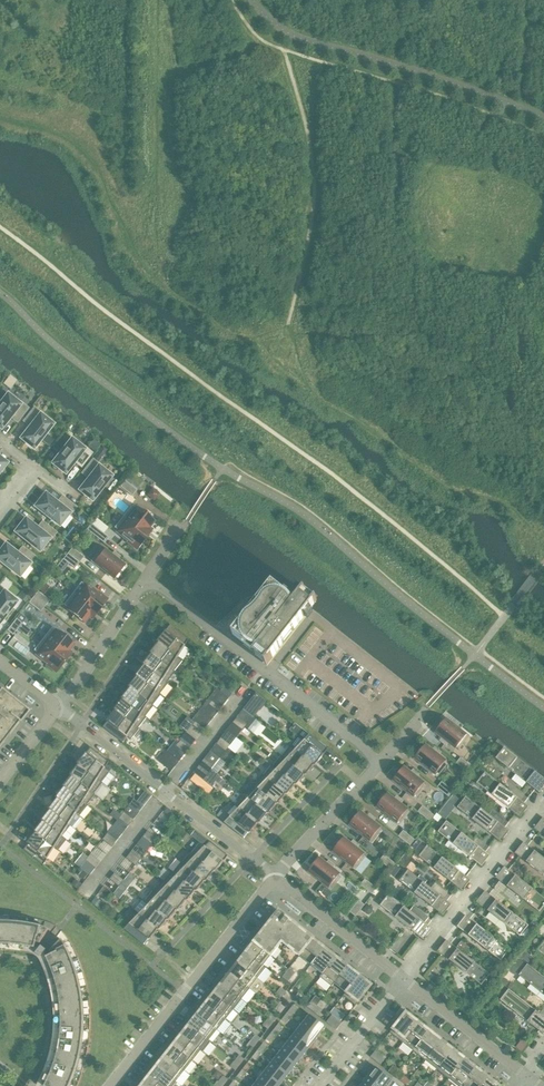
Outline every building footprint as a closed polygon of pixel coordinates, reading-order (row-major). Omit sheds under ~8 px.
[(28,408),(20,402),(19,404),(7,395),(0,404),(0,427),(1,428),(10,417),(17,422),(28,408)] [(33,448),(52,424),(40,415),(42,413),(34,407),(23,421),(30,427),(21,438),(33,448)] [(81,467),(92,453),(84,447),(83,449),(71,439),(53,463),(53,464),(53,465),(53,467),(54,468),(55,469),(57,469),(58,468),(65,473),(74,461),(81,467)] [(102,447),(96,455),(101,459),(107,451),(102,447)] [(92,500),(110,476),(99,467),(100,465),(93,459),(82,473),(89,478),(79,490),(92,500)] [(136,490),(124,481),(120,486),(131,496),(136,490)] [(70,515),(76,507),(62,496),(57,503),(45,494),(35,506),(59,525),(68,513),(70,515)] [(148,527),(154,520),(137,507),(136,508),(132,505),(123,517),(144,533),(148,536),(152,530),(148,527)] [(144,533),(123,517),(114,527),(118,530),(117,532),(127,540),(127,541),(137,549),(148,536),(144,533)] [(50,540),(56,532),(42,522),(37,528),(25,519),(15,532),(39,550),(48,539),(50,540)] [(104,543),(108,537),(91,523),(86,529),(104,543)] [(36,558),(22,547),(17,554),(5,545),(0,551),(0,561),(19,576),(28,564),(30,565),(36,558)] [(83,557),(72,548),(67,553),(79,562),(83,557)] [(124,565),(117,560),(120,556),(114,551),(111,554),(104,549),(99,555),(97,553),(90,561),(100,568),(100,567),(114,578),(124,565)] [(79,562),(67,553),(63,559),(74,568),(79,562)] [(108,599),(97,591),(96,592),(86,584),(85,585),(81,582),(73,593),(94,610),(93,610),(97,613),(108,599)] [(292,632),(313,607),(300,596),(295,602),(272,584),(263,596),(261,595),(259,595),(257,595),(255,596),(253,596),(252,596),(249,597),(246,598),(244,600),(241,601),(240,603),(238,604),(237,605),(234,608),(232,611),(230,613),(227,615),(224,618),(222,620),(220,622),(234,633),(233,635),(245,645),(246,643),(257,651),(254,654),(267,664),(284,642),(281,639),(288,629),(292,632)] [(16,601),(4,592),(6,591),(0,586),(0,621),(16,601)] [(45,606),(49,600),(38,591),(33,597),(45,606)] [(93,610),(94,610),(73,593),(63,605),(67,608),(66,609),(83,623),(89,616),(93,619),(97,613),(93,610)] [(45,606),(33,597),(29,602),(40,612),(45,606)] [(12,635),(22,623),(16,619),(7,630),(12,635)] [(183,661),(178,657),(189,639),(170,625),(160,638),(161,639),(159,642),(182,661),(183,661)] [(68,650),(74,643),(56,629),(55,631),(51,628),(42,639),(63,656),(64,656),(67,659),(72,653),(68,650)] [(63,656),(42,639),(34,650),(38,653),(36,655),(47,663),(46,664),(57,672),(67,659),(64,656),(63,656)] [(182,661),(159,642),(153,649),(154,650),(151,653),(175,672),(174,671),(182,661)] [(175,672),(151,653),(146,660),(147,661),(144,665),(168,683),(167,682),(175,672)] [(168,683),(144,665),(139,672),(140,673),(137,676),(161,695),(160,694),(168,683)] [(161,695),(137,676),(132,683),(133,684),(130,687),(154,706),(153,705),(161,695)] [(154,706),(130,687),(124,694),(125,695),(123,699),(146,718),(147,717),(146,716),(154,706)] [(221,708),(229,698),(217,688),(209,698),(221,708)] [(15,702),(0,690),(0,745),(3,740),(27,711),(15,702)] [(213,719),(221,708),(209,698),(201,709),(213,719)] [(146,718),(123,699),(117,706),(118,707),(115,710),(139,729),(140,729),(138,728),(146,718)] [(205,729),(213,719),(201,709),(192,720),(195,722),(205,729)] [(245,727),(253,716),(243,709),(235,719),(245,727)] [(139,729),(115,710),(110,717),(111,718),(104,727),(123,743),(127,737),(131,740),(139,729)] [(245,727),(235,719),(232,723),(242,730),(245,727)] [(469,736),(460,729),(459,730),(445,719),(435,731),(442,737),(439,741),(446,746),(449,742),(456,748),(461,742),(463,744),(469,736)] [(195,722),(192,725),(202,733),(205,729),(195,722)] [(318,762),(328,749),(310,735),(295,749),(290,746),(314,765),(317,761),(318,762)] [(231,745),(221,737),(219,740),(228,748),(231,745)] [(190,747),(181,740),(178,743),(188,750),(190,747)] [(220,759),(228,748),(219,740),(210,751),(220,759)] [(180,761),(188,750),(178,743),(170,753),(173,755),(180,761)] [(446,761),(439,755),(441,752),(435,746),(432,750),(425,745),(415,757),(429,769),(428,769),(437,777),(443,769),(441,767),(446,761)] [(314,765),(290,746),(282,756),(305,774),(307,771),(308,772),(314,765)] [(105,768),(109,761),(90,747),(80,760),(81,761),(79,764),(102,783),(103,783),(101,782),(110,771),(105,768)] [(507,750),(504,747),(496,758),(539,793),(543,787),(543,779),(507,750)] [(171,771),(180,761),(173,755),(164,766),(171,771)] [(305,774),(282,756),(282,757),(285,760),(276,769),(272,765),(295,784),(298,780),(299,781),(305,774)] [(472,766),(461,757),(456,763),(467,772),(472,766)] [(214,766),(204,758),(202,761),(212,769),(214,766)] [(203,779),(212,769),(202,761),(194,772),(203,779)] [(102,783),(79,764),(73,771),(74,772),(71,776),(95,794),(94,793),(102,783)] [(295,784),(272,765),(263,776),(262,775),(286,794),(289,790),(290,791),(295,784)] [(424,783),(417,778),(420,774),(413,769),(410,772),(403,767),(393,780),(407,791),(406,792),(415,799),(422,791),(419,789),(424,783)] [(529,806),(507,789),(485,772),(476,783),(520,817),(529,806)] [(286,794),(262,775),(254,785),(253,784),(253,785),(277,803),(279,800),(280,801),(286,794)] [(95,794),(71,776),(66,783),(67,783),(64,787),(88,806),(88,805),(87,805),(95,794)] [(453,791),(441,782),(437,787),(448,797),(453,791)] [(277,803),(253,785),(245,795),(244,794),(243,794),(267,813),(270,809),(271,810),(277,803)] [(88,806),(64,787),(59,794),(60,795),(57,798),(80,816),(88,806)] [(408,810),(401,804),(403,800),(397,795),(394,799),(387,793),(386,794),(384,793),(379,798),(381,800),(377,806),(391,817),(390,818),(399,825),(405,817),(403,816),(408,810)] [(267,813),(243,794),(235,805),(258,823),(261,819),(262,820),(267,813)] [(509,831),(466,796),(457,807),(501,842),(509,831)] [(80,816),(57,798),(52,805),(53,806),(50,810),(69,825),(76,814),(80,816)] [(258,823),(235,805),(239,808),(224,823),(244,838),(251,829),(252,830),(258,823)] [(434,815),(422,806),(418,812),(429,821),(434,815)] [(69,825),(50,810),(44,817),(45,817),(43,821),(67,840),(67,839),(62,836),(69,825)] [(376,834),(379,829),(380,828),(373,822),(376,818),(370,813),(367,817),(360,811),(349,824),(364,835),(363,836),(372,843),(378,835),(376,834)] [(134,820),(124,812),(121,815),(131,823),(134,820)] [(131,823),(121,815),(119,818),(129,826),(131,823)] [(543,817),(534,828),(543,836),(543,818),(543,817)] [(67,840),(43,821),(37,828),(38,829),(35,832),(58,850),(67,840)] [(490,855),(446,821),(438,832),(481,866),(490,855)] [(157,838),(148,830),(145,834),(155,841),(157,838)] [(415,839),(403,830),(399,836),(410,845),(415,839)] [(58,850),(35,832),(30,839),(31,840),(24,850),(43,865),(54,848),(58,850)] [(117,840),(107,833),(105,836),(115,843),(117,840)] [(155,841),(145,834),(143,837),(152,844),(155,841)] [(115,843),(105,836),(102,839),(112,847),(115,843)] [(364,854),(357,848),(360,845),(353,839),(350,843),(343,838),(342,839),(340,837),(335,843),(338,844),(333,851),(347,862),(346,863),(355,870),(361,862),(359,860),(364,854)] [(218,868),(228,855),(210,841),(205,846),(200,842),(192,853),(190,852),(214,871),(217,868),(218,868)] [(528,845),(523,842),(515,853),(543,876),(543,858),(528,845)] [(471,880),(427,845),(419,856),(462,891),(471,880)] [(141,859),(131,852),(128,855),(138,862),(141,859)] [(214,871),(190,852),(182,863),(181,862),(205,881),(207,877),(209,878),(214,871)] [(100,861),(91,854),(89,857),(98,865),(100,861)] [(138,862),(128,855),(126,858),(136,865),(138,862)] [(395,864),(384,855),(379,860),(391,870),(395,864)] [(98,865),(89,857),(86,860),(95,868),(98,865)] [(335,880),(340,874),(332,869),(335,865),(329,860),(326,863),(319,858),(309,871),(323,882),(322,883),(331,890),(337,882),(335,880)] [(205,881),(181,862),(173,872),(172,871),(172,872),(195,890),(198,887),(199,888),(205,881)] [(508,870),(504,866),(495,877),(539,912),(543,905),(543,898),(508,870)] [(452,904),(408,870),(399,881),(443,915),(452,904)] [(124,880),(114,872),(112,876),(122,883),(124,880)] [(195,890),(172,872),(164,882),(162,881),(186,900),(189,896),(190,897),(195,890)] [(122,883),(112,876),(109,879),(119,886),(122,883)] [(376,888),(365,879),(360,885),(372,894),(376,888)] [(186,900),(162,881),(154,892),(153,891),(177,910),(179,906),(180,907),(186,900)] [(177,910),(153,891),(145,901),(167,919),(170,916),(171,917),(177,910)] [(528,925),(507,908),(485,891),(476,902),(520,936),(528,925)] [(432,929),(389,894),(380,905),(424,940),(432,929)] [(167,919),(145,901),(144,902),(142,900),(134,910),(139,914),(158,929),(161,925),(162,926),(167,919)] [(355,916),(364,905),(359,900),(350,912),(355,916)] [(313,938),(289,919),(289,920),(279,912),(271,921),(271,920),(254,942),(271,956),(282,942),(299,956),(313,938)] [(48,929),(52,932),(57,926),(51,923),(45,920),(39,918),(33,917),(21,915),(15,915),(9,914),(3,914),(0,914),(0,944),(10,944),(22,946),(35,948),(36,942),(40,943),(48,929)] [(158,929),(139,914),(124,929),(144,945),(151,935),(152,936),(158,929)] [(509,950),(470,919),(466,915),(457,926),(501,961),(509,950)] [(91,1015),(91,1009),(90,1003),(89,997),(89,991),(87,986),(86,980),(85,974),(83,968),(81,963),(79,957),(76,951),(74,945),(70,940),(66,935),(62,930),(57,936),(61,939),(50,951),(51,954),(46,957),(51,968),(55,980),(58,992),(60,1004),(61,1016),(61,1028),(60,1040),(57,1052),(54,1064),(50,1075),(45,1085),(78,1085),(80,1079),(82,1073),(84,1068),(86,1062),(87,1056),(88,1050),(89,1045),(90,1039),(91,1033),(91,1027),(91,1021),(91,1015)] [(311,965),(325,947),(313,938),(299,956),(311,965)] [(490,974),(451,943),(446,940),(438,951),(481,985),(490,974)] [(271,956),(254,942),(246,952),(266,968),(263,965),(271,956)] [(40,957),(46,950),(41,946),(35,954),(40,957)] [(323,974),(336,957),(325,947),(311,965),(323,974)] [(266,968),(246,952),(238,963),(258,978),(266,968)] [(334,983),(348,966),(336,957),(323,974),(320,978),(331,987),(334,983)] [(258,978),(238,963),(229,973),(249,989),(258,978)] [(527,964),(519,975),(543,995),(543,977),(527,964)] [(296,971),(291,966),(287,972),(292,976),(296,971)] [(343,996),(360,975),(348,966),(334,983),(346,992),(343,996)] [(288,981),(292,976),(287,972),(282,977),(288,981)] [(249,989),(229,973),(221,983),(241,999),(249,989)] [(355,1005),(372,985),(360,975),(343,996),(355,1005)] [(241,999),(221,983),(213,994),(233,1009),(241,999)] [(281,997),(286,991),(281,987),(276,993),(281,997)] [(509,989),(500,1000),(543,1034),(543,1017),(509,989)] [(301,1002),(305,996),(299,992),(295,997),(301,1002)] [(233,1009),(213,994),(205,1004),(225,1020),(233,1009)] [(313,1011),(317,1006),(311,1001),(307,1007),(313,1011)] [(280,1013),(285,1007),(280,1003),(275,1009),(280,1013)] [(225,1020),(205,1004),(197,1014),(217,1030),(225,1020)] [(291,1016),(296,1008),(293,1005),(287,1013),(291,1016)] [(322,1010),(317,1006),(313,1011),(318,1015),(322,1010)] [(402,1042),(418,1021),(406,1011),(390,1032),(402,1042)] [(285,1023),(291,1016),(287,1013),(281,1020),(285,1023)] [(217,1030),(197,1014),(189,1025),(209,1040),(217,1030)] [(272,1023),(277,1018),(272,1014),(267,1019),(272,1023)] [(326,1027),(309,1014),(301,1024),(318,1037),(326,1027)] [(336,1030),(342,1022),(332,1015),(326,1022),(336,1030)] [(268,1029),(272,1023),(267,1019),(263,1025),(268,1029)] [(413,1051),(430,1030),(418,1021),(402,1042),(413,1051)] [(276,1034),(282,1027),(278,1024),(272,1031),(276,1034)] [(318,1037),(301,1024),(294,1033),(310,1046),(318,1037)] [(209,1040),(189,1025),(181,1035),(201,1051),(201,1050),(198,1048),(206,1038),(208,1041),(209,1040)] [(425,1060),(441,1040),(430,1030),(413,1051),(425,1060)] [(270,1042),(276,1034),(272,1031),(266,1039),(270,1042)] [(310,1046),(294,1033),(286,1043),(303,1056),(310,1046)] [(256,1044),(261,1038),(255,1034),(251,1040),(256,1044)] [(201,1051),(181,1035),(173,1045),(193,1061),(201,1051)] [(252,1050),(256,1044),(251,1040),(246,1046),(252,1050)] [(437,1070),(453,1049),(441,1040),(425,1060),(437,1070)] [(261,1053),(267,1046),(263,1043),(257,1050),(261,1053)] [(303,1056),(286,1043),(279,1052),(296,1065),(303,1056)] [(193,1061),(173,1045),(164,1055),(184,1071),(193,1061)] [(386,1057),(376,1049),(370,1057),(380,1065),(386,1057)] [(449,1079),(465,1058),(453,1049),(437,1070),(449,1079)] [(255,1060),(261,1053),(257,1050),(252,1057),(255,1060)] [(296,1065),(279,1052),(272,1062),(288,1075),(296,1065)] [(184,1071),(164,1055),(156,1066),(176,1082),(182,1085),(190,1076),(184,1071)] [(240,1065),(244,1059),(239,1055),(235,1061),(240,1065)] [(477,1067),(465,1058),(449,1079),(458,1085),(462,1085),(477,1067)] [(235,1070),(240,1065),(235,1061),(230,1066),(235,1070)] [(246,1072),(252,1065),(248,1062),(242,1069),(246,1072)] [(288,1075),(272,1062),(264,1071),(281,1084),(288,1075)] [(156,1066),(148,1076),(161,1085),(173,1085),(176,1082),(156,1066)] [(394,1076),(399,1070),(393,1066),(389,1071),(394,1076)] [(375,1067),(368,1076),(380,1085),(386,1085),(391,1079),(375,1067)] [(488,1076),(477,1067),(462,1085),(481,1085),(488,1076)] [(240,1079),(246,1072),(242,1069),(237,1076),(240,1079)] [(404,1075),(399,1070),(394,1076),(400,1080),(404,1075)] [(264,1071),(257,1081),(263,1085),(279,1085),(281,1084),(264,1071)] [(148,1076),(140,1085),(161,1085),(148,1076)] [(223,1085),(228,1080),(223,1076),(218,1081),(223,1085)] [(368,1076),(360,1085),(380,1085),(368,1076)] [(488,1076),(481,1085),(500,1085),(488,1076)]
